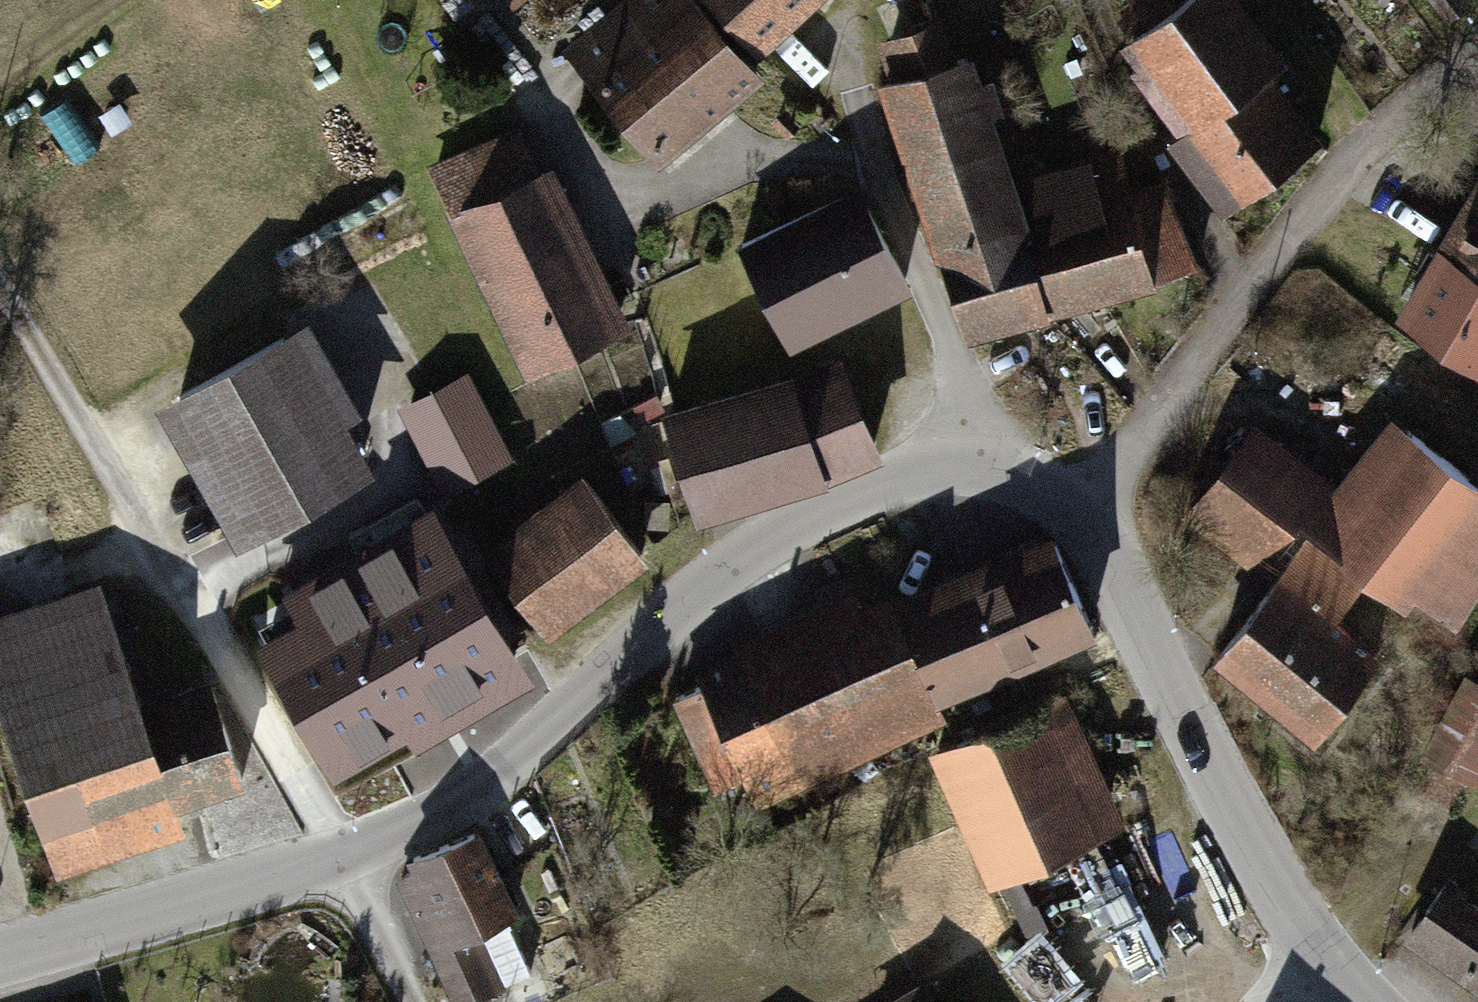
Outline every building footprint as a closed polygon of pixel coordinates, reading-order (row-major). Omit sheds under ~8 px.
[(519,15),(539,0),(508,0),(519,15)] [(668,173),(777,80),(709,0),(647,0),(574,63),(668,173)] [(834,0),(715,0),(771,59),(834,0)] [(1136,49),(1151,69),(1143,75),(1190,140),(1179,148),(1234,224),(1337,150),(1284,77),(1306,61),(1262,0),(1205,0),(1136,49)] [(1458,29),(1476,12),(1465,0),(1431,0),(1458,29)] [(954,25),(885,46),(898,87),(966,67),(954,25)] [(898,87),(889,90),(967,351),(1169,291),(1143,203),(1131,165),(1034,194),(994,58),(966,67),(898,87)] [(459,220),(533,379),(636,332),(562,173),(459,220)] [(1207,279),(1178,191),(1143,203),(1169,291),(1207,279)] [(865,197),(758,248),(808,351),(914,299),(865,197)] [(1461,234),(1477,244),(1477,207),(1461,234)] [(1405,329),(1477,372),(1477,244),(1461,234),(1405,329)] [(311,332),(170,408),(250,553),(390,477),(311,332)] [(678,419),(714,527),(888,469),(852,362),(678,419)] [(1192,526),(1272,586),(1317,526),(1460,633),(1477,610),(1477,478),(1402,421),(1345,496),(1262,434),(1192,526)] [(502,558),(562,637),(660,563),(600,484),(502,558)] [(366,595),(273,645),(351,789),(538,689),(441,509),(347,559),(366,595)] [(1106,641),(1059,542),(900,611),(944,714),(1106,641)] [(1314,548),(1221,668),(1326,748),(1389,665),(1343,629),(1372,592),(1314,548)] [(766,812),(952,733),(944,714),(900,611),(892,593),(706,672),(766,812)] [(0,649),(0,690),(52,851),(246,789),(212,685),(141,708),(110,614),(0,649)] [(1428,769),(1477,791),(1477,667),(1474,665),(1428,769)] [(1133,833),(1073,702),(938,763),(998,895),(1121,839),(1133,833)] [(457,1001),(498,1001),(553,978),(495,847),(405,887),(457,1001)] [(1407,942),(1472,995),(1477,988),(1477,904),(1453,884),(1407,942)] [(938,974),(894,1001),(956,1001),(938,974)]
